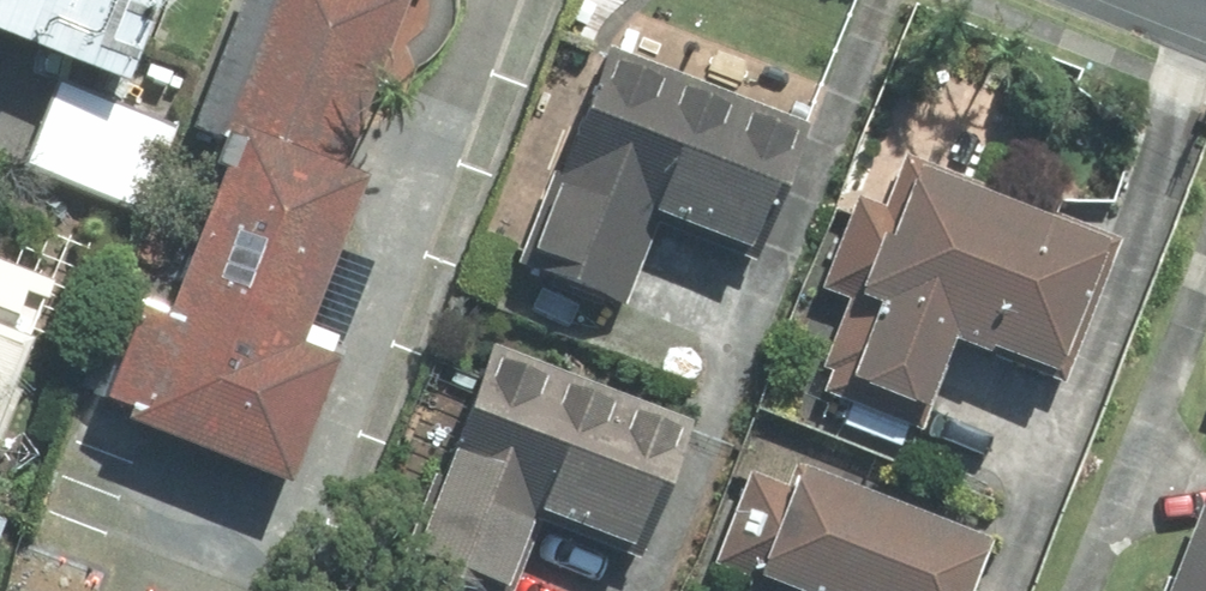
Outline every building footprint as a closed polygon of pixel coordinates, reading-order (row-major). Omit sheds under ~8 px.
[(152,0),(0,0),(0,42),(118,87),(152,0)] [(448,0),(269,0),(107,417),(264,477),(448,0)] [(750,70),(579,0),(527,0),(480,115),(518,130),(481,219),(568,254),(607,159),(698,196),(750,70)] [(998,329),(1057,183),(871,109),(849,163),(803,145),(766,237),(796,249),(765,327),(871,369),(902,291),(998,329)] [(52,282),(0,256),(0,388),(52,282)] [(574,491),(628,364),(430,280),(392,369),(503,416),(487,454),(574,491)] [(946,469),(735,384),(678,524),(760,557),(746,590),(896,590),(946,469)] [(1147,460),(1095,590),(1205,590),(1205,483),(1147,460)]
